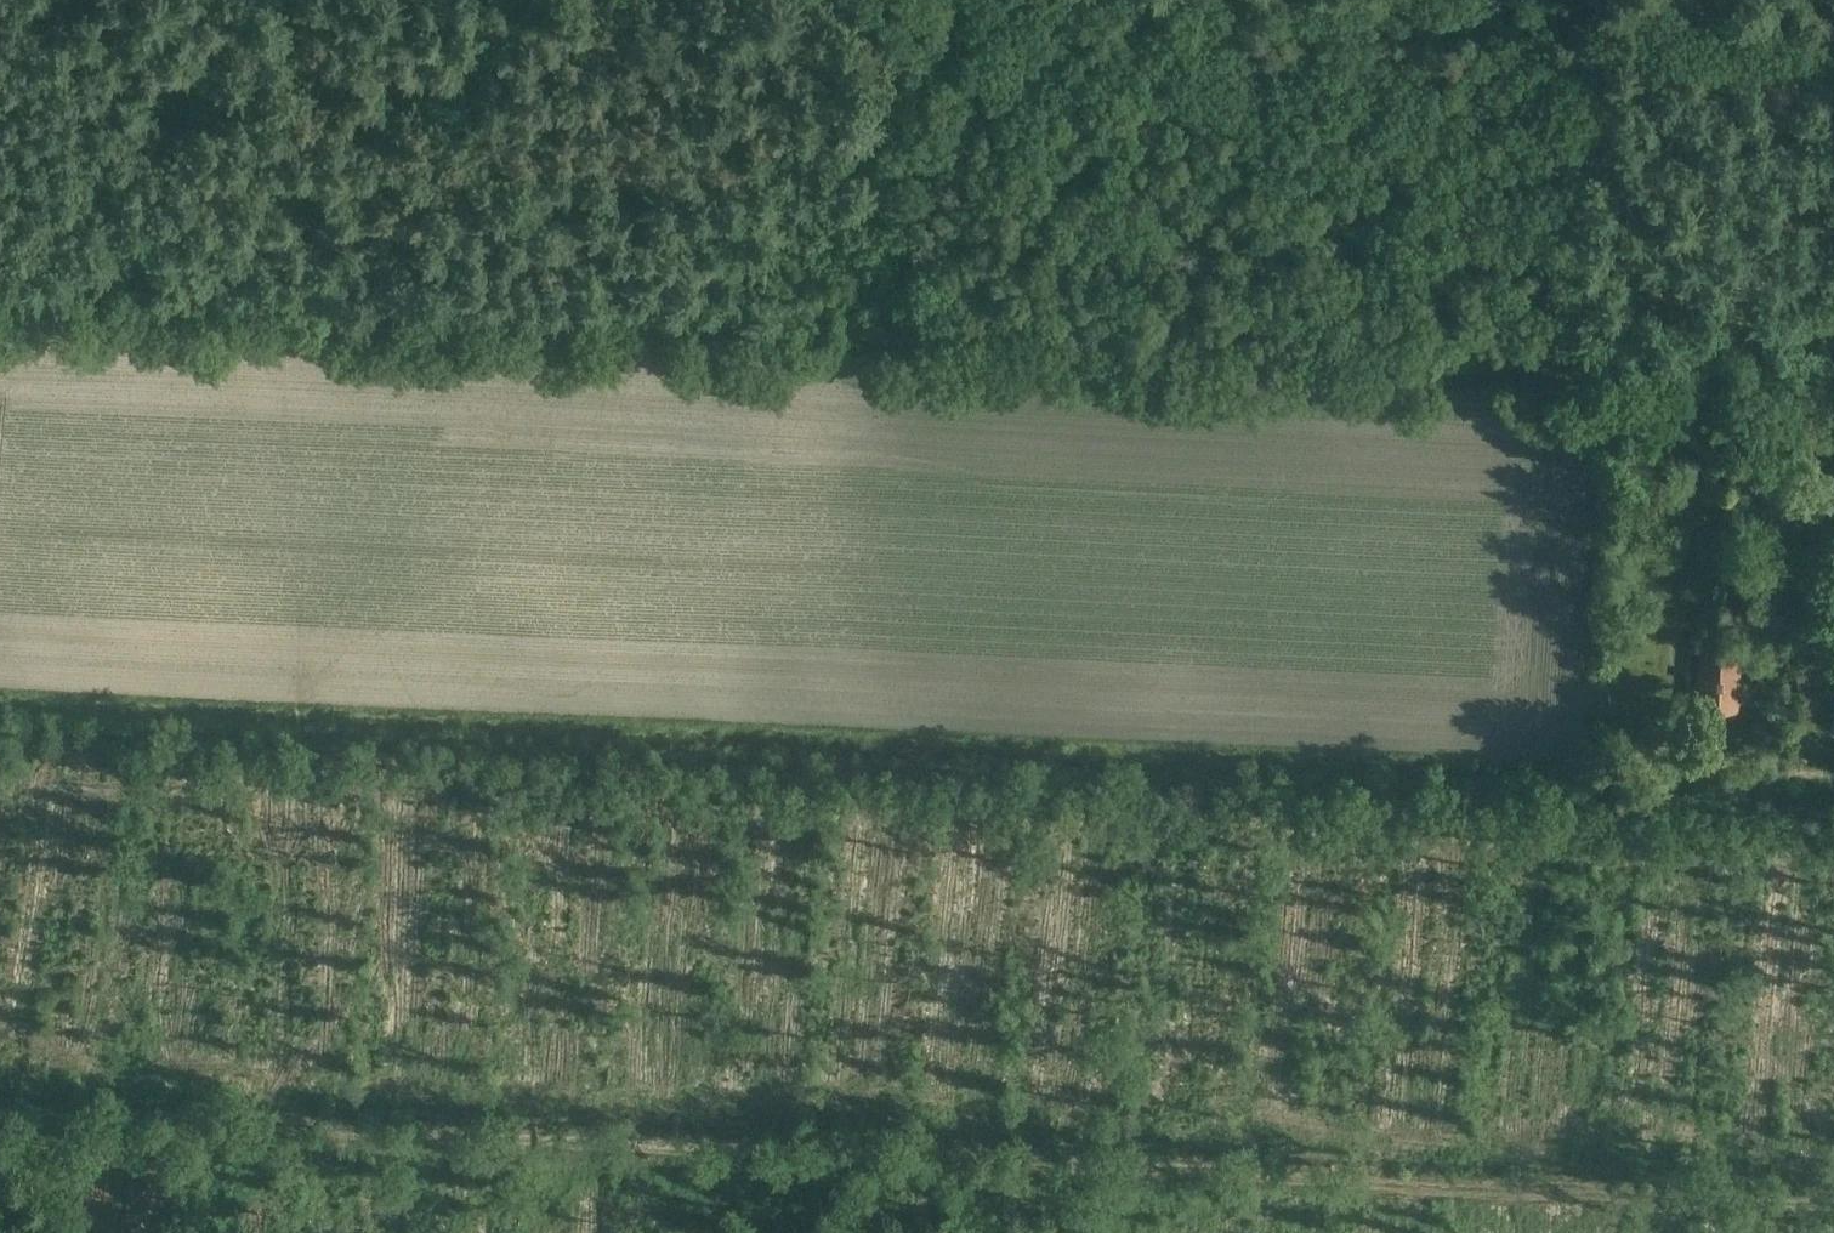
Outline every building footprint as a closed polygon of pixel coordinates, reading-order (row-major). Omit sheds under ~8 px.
[(1698,706),(1738,708),(1741,641),(1701,640),(1698,706)]
